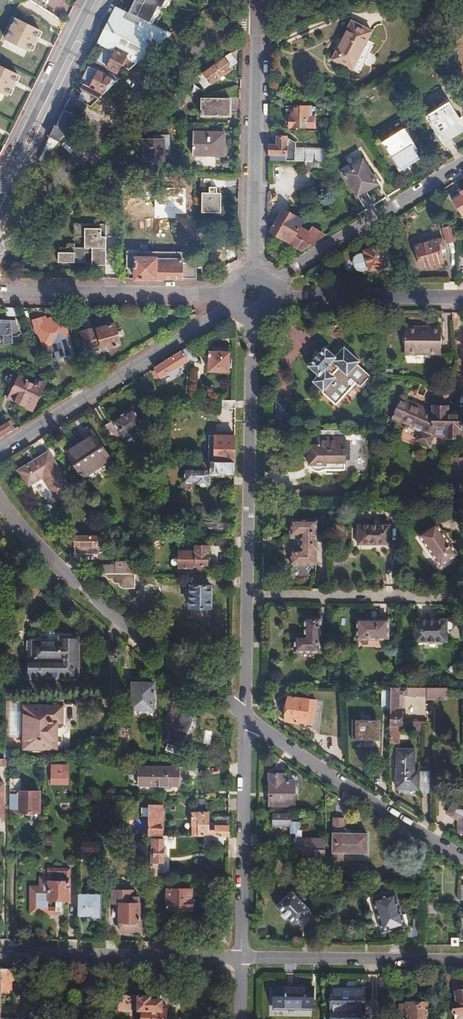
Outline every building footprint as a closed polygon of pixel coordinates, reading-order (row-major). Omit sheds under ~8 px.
[(127,13),(148,24),(157,7),(160,8),(164,0),(133,0),(127,13)] [(104,46),(125,56),(124,57),(136,63),(170,34),(151,26),(151,25),(148,24),(127,13),(115,7),(98,43),(104,46)] [(36,54),(49,29),(20,14),(7,39),(36,54)] [(352,21),(332,60),(354,72),(363,54),(373,31),(352,21)] [(120,66),(127,70),(136,63),(124,57),(125,56),(104,46),(96,63),(116,73),(120,66)] [(234,54),(232,51),(222,58),(194,78),(201,88),(207,83),(209,85),(229,70),(228,68),(235,63),(231,57),(234,54)] [(25,73),(0,60),(0,91),(12,98),(25,73)] [(74,100),(85,105),(92,95),(98,97),(115,81),(87,67),(79,83),(82,84),(74,100)] [(187,98),(180,89),(168,99),(175,108),(187,98)] [(39,161),(42,156),(77,118),(76,117),(85,105),(74,100),(69,97),(55,125),(53,124),(36,160),(39,161)] [(423,116),(439,142),(462,127),(446,99),(437,105),(438,107),(423,116)] [(227,101),(199,101),(199,115),(227,115),(227,101)] [(287,128),(298,128),(305,128),(306,107),(289,107),(289,117),(286,117),(287,128)] [(439,142),(440,145),(462,131),(462,128),(462,127),(439,142)] [(379,143),(394,169),(418,154),(403,129),(379,143)] [(221,155),(222,132),(191,132),(190,154),(221,155)] [(153,136),(153,140),(163,140),(162,150),(168,150),(168,136),(153,136)] [(267,161),(281,161),(284,156),(284,143),(287,143),(287,140),(284,139),(284,137),(275,137),(275,145),(268,145),(267,161)] [(163,140),(153,140),(143,140),(143,161),(148,161),(157,161),(162,161),(162,150),(163,140)] [(292,163),(300,162),(322,163),(323,150),(292,150),(292,163)] [(418,154),(394,169),(396,172),(420,157),(418,154)] [(351,165),(338,173),(353,198),(375,185),(359,158),(350,163),(351,165)] [(322,163),(300,162),(300,176),(331,176),(322,163)] [(226,194),(237,193),(237,181),(226,181),(226,194)] [(450,199),(459,214),(462,211),(462,188),(459,191),(460,192),(450,199)] [(448,197),(450,199),(460,192),(459,191),(448,197)] [(219,193),(200,194),(200,214),(219,214),(219,193)] [(279,212),(273,223),(278,226),(284,215),(279,212)] [(299,250),(321,236),(308,228),(304,236),(293,229),(296,222),(284,215),(278,226),(273,223),(268,232),(299,250)] [(97,240),(83,216),(62,229),(77,252),(97,240)] [(456,235),(447,220),(438,222),(445,243),(456,240),(456,235)] [(442,261),(438,248),(437,245),(443,243),(440,236),(413,245),(420,268),(431,265),(432,269),(440,267),(439,262),(442,261)] [(104,249),(97,240),(77,252),(75,254),(80,264),(87,260),(90,263),(99,257),(97,253),(104,249)] [(367,267),(372,265),(377,263),(385,260),(379,244),(361,251),(362,252),(354,256),(353,259),(356,266),(359,267),(367,264),(367,267)] [(190,266),(190,278),(193,278),(193,263),(185,263),(185,253),(123,253),(122,269),(133,269),(134,269),(134,259),(137,259),(137,256),(150,256),(150,259),(153,259),(153,265),(190,266)] [(132,279),(181,279),(181,278),(190,278),(190,266),(153,265),(153,259),(150,259),(150,256),(137,256),(137,259),(134,259),(134,269),(133,269),(132,279)] [(67,339),(61,318),(47,323),(44,315),(30,320),(34,333),(36,332),(41,347),(50,344),(53,354),(69,350),(66,340),(67,339)] [(8,343),(8,337),(17,337),(17,335),(19,335),(12,320),(0,320),(0,343),(8,343)] [(119,343),(112,322),(95,328),(101,349),(119,343)] [(418,328),(418,324),(403,324),(403,352),(438,352),(438,327),(424,327),(424,329),(418,328)] [(313,381),(337,401),(354,379),(360,384),(367,375),(362,372),(365,368),(355,360),(357,358),(341,345),(333,355),(322,346),(306,366),(318,375),(313,381)] [(207,349),(207,371),(229,371),(230,350),(207,349)] [(158,378),(176,366),(182,364),(184,366),(188,363),(180,351),(152,368),(158,378)] [(30,411),(43,383),(35,379),(33,384),(17,376),(6,399),(30,411)] [(216,408),(234,409),(234,400),(216,400),(216,408)] [(289,401),(274,401),(274,417),(289,417),(289,401)] [(390,422),(417,435),(413,444),(424,450),(430,438),(446,439),(446,440),(453,440),(453,444),(458,444),(460,442),(460,441),(462,441),(462,430),(462,425),(459,425),(460,417),(457,417),(457,414),(446,414),(446,410),(432,410),(432,415),(400,401),(390,422)] [(98,427),(108,446),(140,426),(129,408),(98,427)] [(10,431),(4,422),(0,425),(0,437),(10,431)] [(331,437),(331,430),(316,430),(316,452),(315,454),(314,456),(314,458),(315,460),(316,462),(318,464),(319,465),(322,465),(324,465),(326,464),(328,463),(329,461),(343,461),(343,448),(355,448),(358,446),(358,440),(343,440),(343,437),(331,437)] [(213,461),(233,462),(233,459),(233,433),(214,432),(213,461)] [(105,456),(90,433),(62,450),(76,474),(105,456)] [(453,462),(452,499),(454,499),(454,505),(462,505),(462,445),(462,462),(453,462)] [(71,493),(46,454),(15,473),(27,492),(42,482),(56,503),(71,493)] [(201,469),(201,461),(183,460),(183,469),(201,469)] [(221,478),(233,478),(233,462),(213,461),(201,461),(201,469),(183,469),(183,485),(196,485),(196,487),(209,488),(209,480),(221,481),(221,478)] [(289,520),(289,534),(299,534),(299,551),(289,550),(289,564),(314,564),(314,520),(289,520)] [(222,521),(197,521),(197,533),(222,533),(222,521)] [(432,524),(415,535),(437,566),(454,554),(432,524)] [(356,525),(355,545),(386,545),(387,526),(356,525)] [(84,534),(75,550),(95,550),(103,548),(108,543),(108,535),(84,534)] [(178,566),(192,566),(192,564),(201,564),(207,564),(207,544),(196,545),(196,546),(192,546),(192,550),(178,550),(178,566)] [(136,562),(116,562),(116,564),(115,564),(115,565),(102,565),(102,573),(136,573),(136,565),(136,562)] [(190,586),(190,612),(210,612),(210,586),(190,586)] [(293,634),(293,651),(319,651),(319,616),(303,616),(303,634),(293,634)] [(355,619),(354,639),(385,639),(385,619),(355,619)] [(412,620),(412,641),(442,641),(442,620),(412,620)] [(30,660),(30,677),(75,679),(76,661),(73,661),(73,639),(70,639),(70,631),(42,631),(42,639),(35,638),(34,660),(30,660)] [(133,684),(133,710),(153,710),(153,684),(133,684)] [(346,709),(346,687),(338,687),(337,709),(346,709)] [(389,708),(389,688),(380,688),(380,707),(389,708)] [(429,699),(429,688),(389,688),(389,708),(388,725),(397,725),(405,725),(405,722),(400,722),(400,694),(405,694),(405,702),(429,702),(429,699)] [(429,688),(429,699),(448,700),(448,688),(429,688)] [(318,697),(286,697),(286,724),(318,724),(318,697)] [(24,706),(23,748),(58,749),(58,722),(60,722),(61,706),(24,706)] [(182,712),(176,709),(166,731),(171,733),(166,742),(181,748),(196,714),(184,708),(182,712)] [(350,717),(350,739),(378,739),(378,717),(350,717)] [(407,725),(406,725),(406,735),(418,735),(418,723),(407,723),(407,725)] [(397,725),(388,725),(388,744),(397,744),(397,725)] [(116,728),(116,743),(127,743),(127,728),(116,728)] [(127,743),(116,743),(116,761),(127,761),(127,743)] [(396,764),(413,764),(413,749),(397,749),(396,764)] [(413,773),(413,764),(396,764),(396,789),(418,789),(418,773),(413,773)] [(66,766),(50,766),(50,782),(66,783),(66,766)] [(138,767),(138,786),(178,787),(178,768),(138,767)] [(268,773),(267,806),(293,807),(293,782),(281,782),(282,774),(268,773)] [(430,773),(418,773),(418,789),(430,789),(430,773)] [(8,781),(8,816),(38,817),(39,794),(19,793),(19,781),(8,781)] [(456,816),(456,831),(462,831),(462,816),(462,801),(450,801),(444,811),(456,816)] [(163,836),(163,804),(150,804),(149,836),(163,836)] [(188,835),(227,836),(227,833),(227,816),(212,816),(212,825),(212,830),(205,830),(205,825),(206,812),(188,812),(188,822),(189,822),(188,835)] [(340,830),(341,815),(330,814),(329,857),(340,857),(340,849),(364,850),(364,831),(340,830)] [(289,851),(299,851),(322,852),(322,844),(300,843),(300,840),(300,832),(298,832),(298,824),(289,824),(289,816),(272,815),(272,827),(289,828),(288,836),(295,836),(295,844),(289,844),(289,851)] [(344,815),(341,815),(340,830),(364,831),(364,829),(343,828),(344,815)] [(221,845),(221,837),(202,837),(202,845),(221,845)] [(163,839),(149,839),(149,874),(156,875),(157,863),(162,863),(162,858),(162,850),(163,839)] [(81,841),(80,854),(85,854),(104,854),(105,845),(90,845),(90,841),(81,841)] [(322,852),(299,851),(298,866),(316,866),(316,869),(322,869),(322,852)] [(80,854),(76,854),(76,863),(85,863),(85,854),(80,854)] [(57,915),(57,901),(65,901),(66,883),(66,882),(66,870),(45,870),(45,879),(45,888),(37,888),(27,887),(27,899),(29,900),(29,914),(57,915)] [(156,875),(149,874),(149,893),(161,893),(161,876),(161,875),(156,875)] [(122,933),(138,934),(138,899),(132,899),(132,893),(111,893),(111,905),(119,905),(118,924),(122,924),(122,933)] [(393,893),(368,902),(379,934),(403,926),(393,893)] [(76,895),(76,917),(93,918),(93,920),(101,920),(101,895),(76,895)] [(292,895),(276,909),(291,927),(294,925),(297,929),(311,917),(292,895)] [(189,921),(190,917),(190,906),(190,900),(167,900),(166,920),(189,921)] [(450,936),(450,947),(458,947),(458,936),(450,936)] [(17,971),(0,970),(0,996),(10,997),(11,983),(17,983),(17,971)] [(457,989),(457,975),(445,975),(445,989),(457,989)] [(264,983),(263,1007),(308,1008),(309,984),(264,983)] [(327,988),(328,1015),(340,1015),(340,1018),(362,1018),(362,991),(340,991),(340,988),(327,988)] [(452,1018),(462,1018),(462,992),(457,992),(457,1002),(452,1001),(452,1018)] [(161,1010),(161,1003),(149,1003),(149,996),(135,996),(135,1018),(138,1018),(164,1018),(161,1018),(161,1010)] [(398,1007),(398,1016),(405,1016),(405,1018),(429,1018),(429,1005),(405,1005),(405,1007),(398,1007)]
